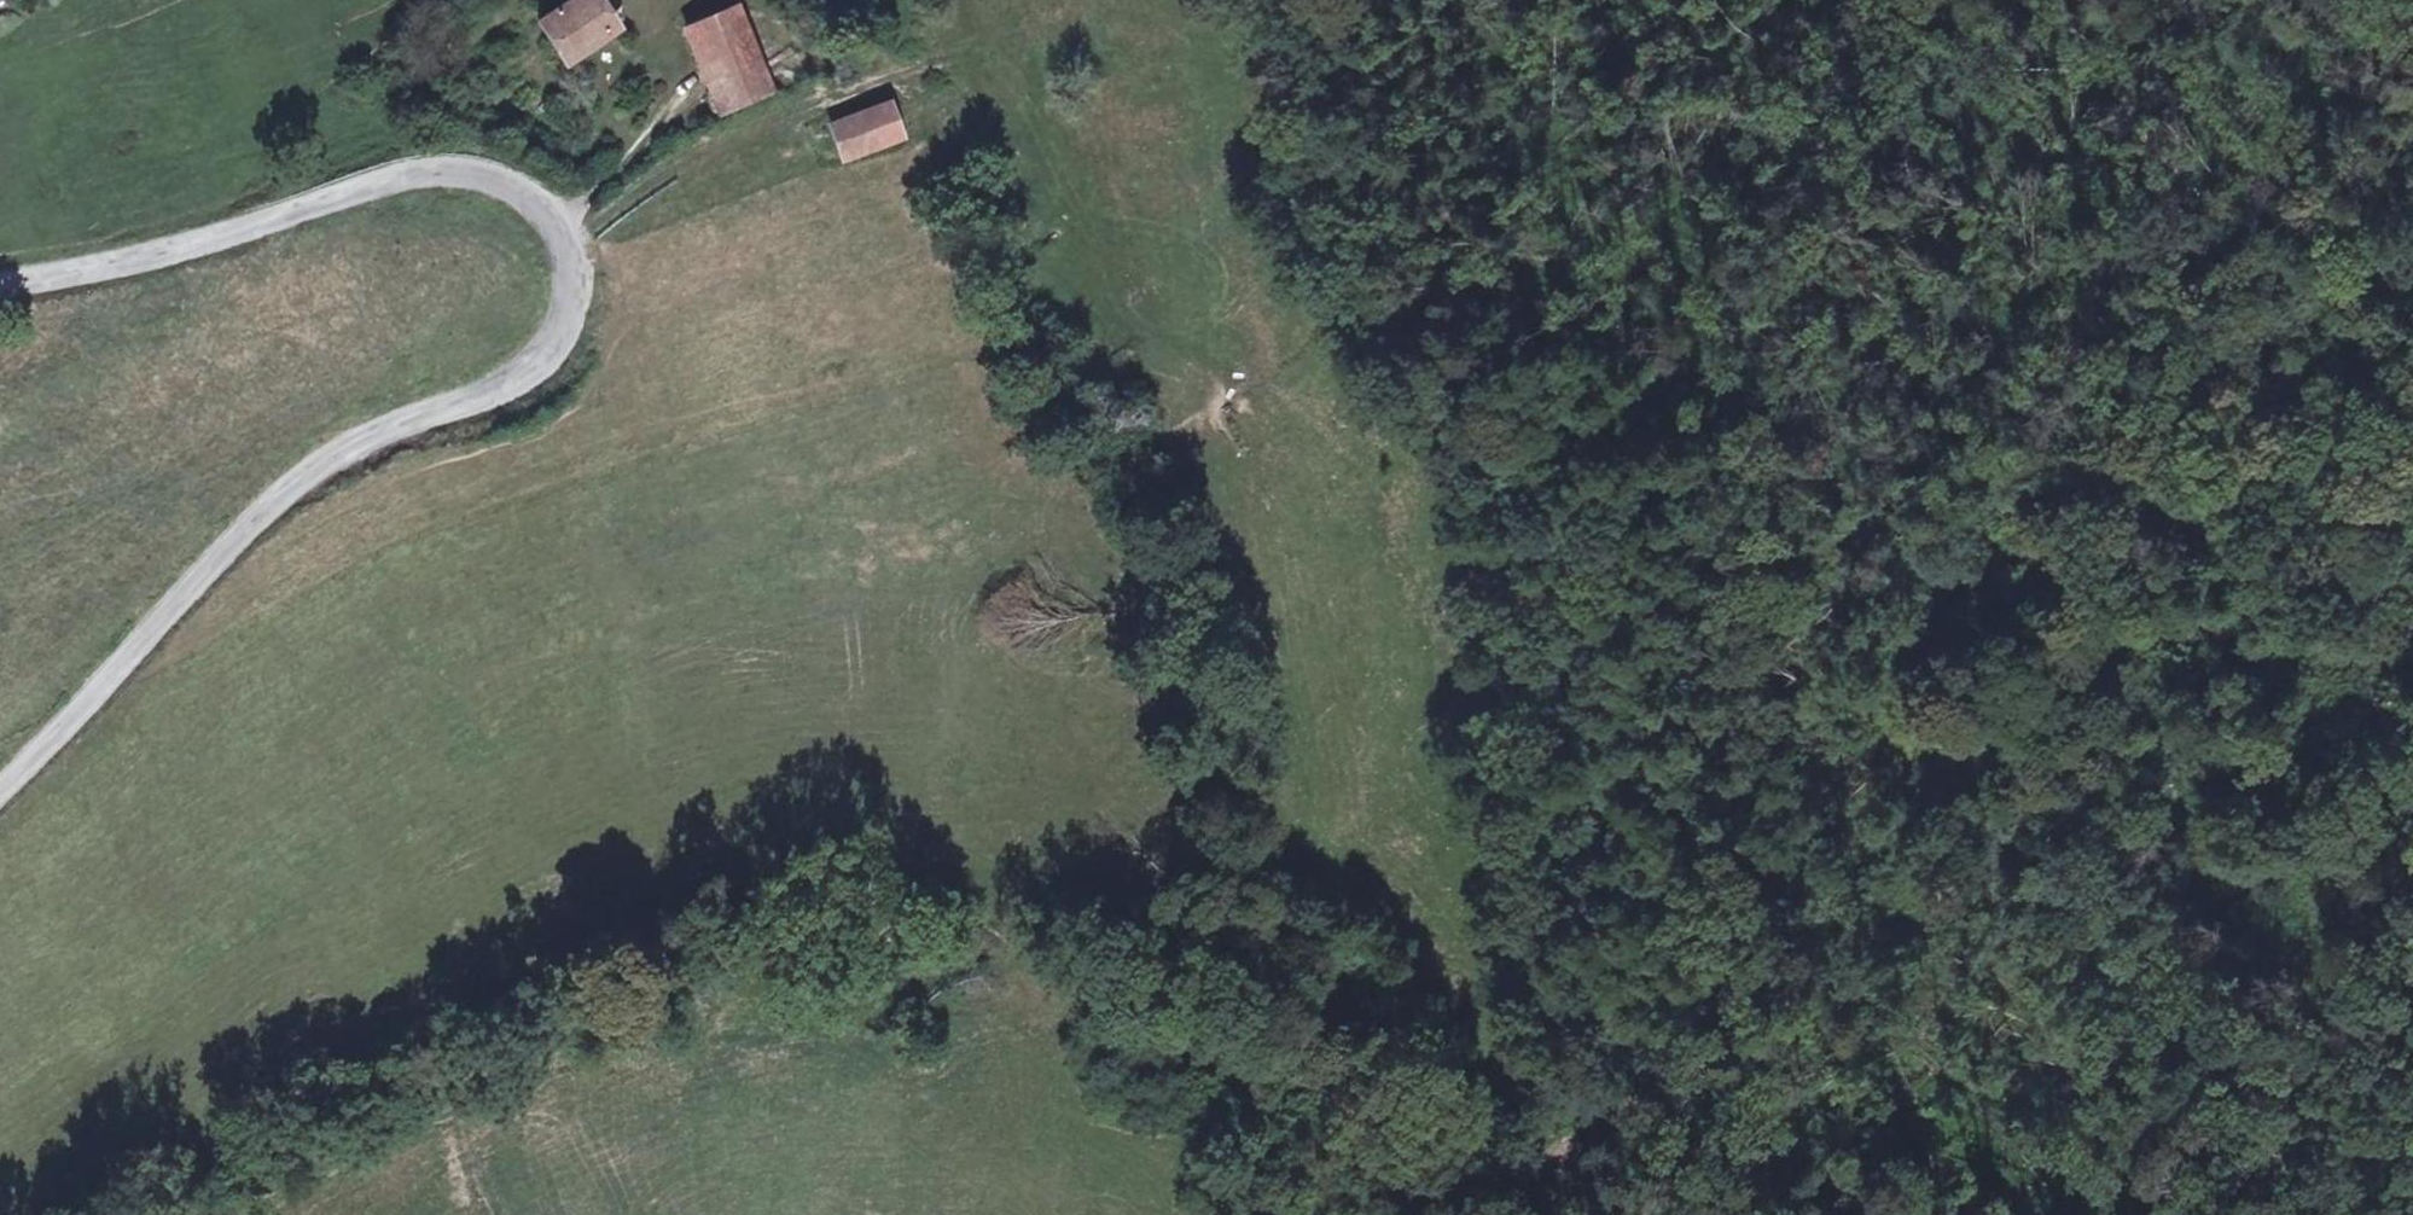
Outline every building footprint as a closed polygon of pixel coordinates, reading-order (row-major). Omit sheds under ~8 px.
[(554,27),(570,52),(625,21),(613,0),(578,0),(548,18),(554,27)] [(708,54),(757,32),(742,0),(725,0),(690,15),(708,54)] [(757,32),(708,54),(731,101),(779,80),(757,32)] [(910,127),(895,89),(835,113),(850,151),(910,127)]
